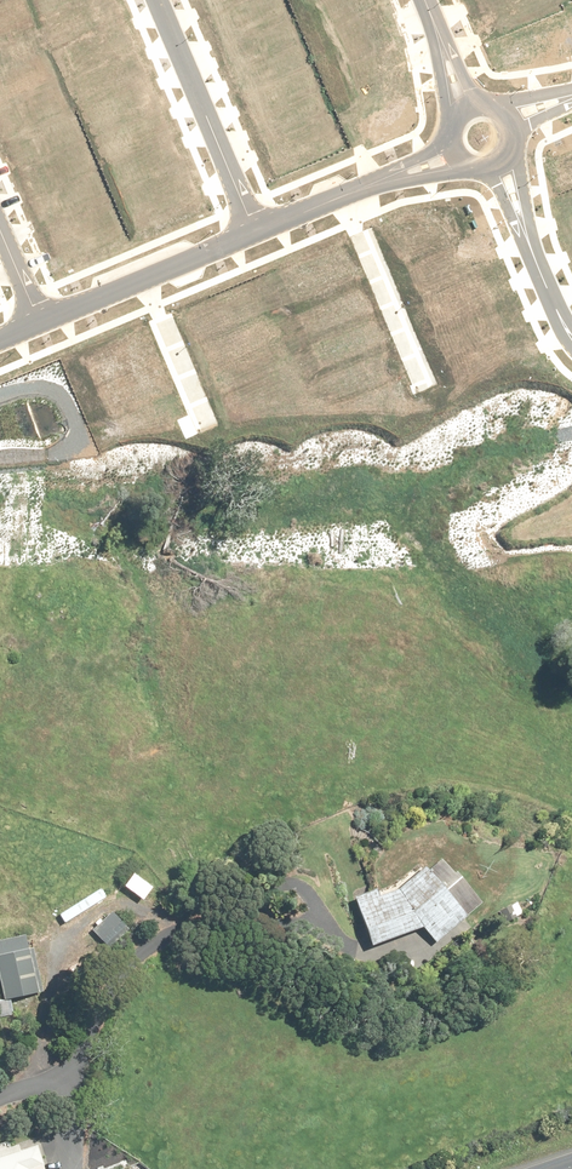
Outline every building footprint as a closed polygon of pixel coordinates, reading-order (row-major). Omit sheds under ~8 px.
[(482,903),(442,859),(410,881),(355,901),(371,945),(423,928),(437,944),(482,903)] [(128,932),(114,914),(93,931),(107,948),(128,932)] [(10,999),(13,1013),(37,1008),(34,994),(39,993),(26,936),(0,942),(0,980),(5,1001),(10,999)] [(37,1146),(21,1151),(19,1146),(0,1152),(0,1168),(45,1168),(37,1146)]
